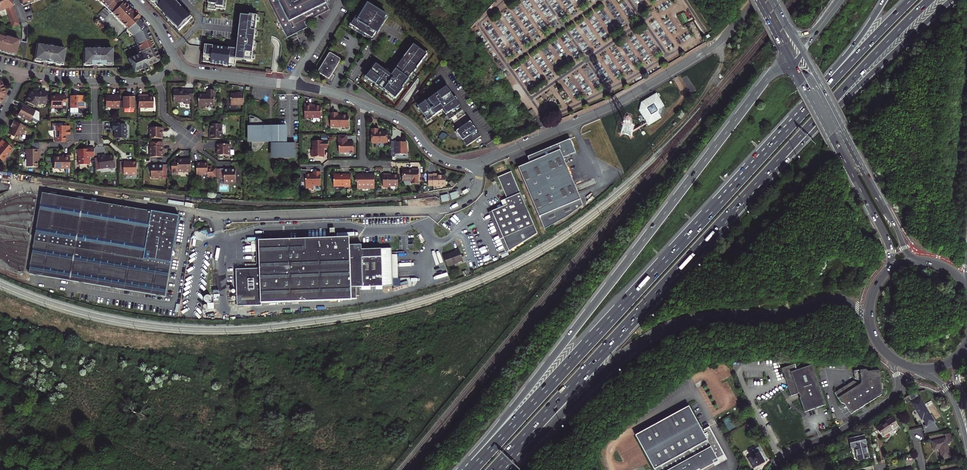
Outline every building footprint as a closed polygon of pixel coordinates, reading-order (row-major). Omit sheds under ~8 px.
[(3,9),(4,9),(6,8),(8,14),(12,27),(19,25),(18,22),(10,6),(7,0),(0,0),(0,3),(3,9)] [(10,0),(7,0),(10,6),(18,22),(18,21),(10,0)] [(102,1),(100,3),(111,14),(111,13),(122,3),(120,0),(101,0),(102,1)] [(175,0),(151,0),(150,1),(156,7),(157,6),(166,16),(165,17),(179,32),(193,19),(179,4),(178,5),(176,3),(177,1),(175,0)] [(207,9),(216,10),(216,8),(225,9),(226,0),(208,0),(207,9)] [(294,2),(293,0),(267,0),(286,38),(295,34),(302,30),(307,28),(304,22),(323,13),(329,10),(329,8),(327,5),(325,1),(325,0),(298,0),(294,2)] [(387,17),(363,2),(348,27),(370,41),(375,33),(377,34),(387,17)] [(127,30),(133,37),(140,51),(138,52),(139,54),(128,59),(134,72),(142,69),(142,70),(148,67),(147,67),(157,62),(159,58),(153,46),(152,46),(149,39),(151,38),(146,28),(138,19),(139,18),(133,13),(122,3),(111,13),(127,30)] [(250,16),(241,15),(237,50),(205,46),(205,48),(203,62),(211,63),(211,64),(235,66),(236,60),(252,61),(257,16),(250,15),(250,16)] [(1,51),(7,54),(8,53),(9,53),(14,55),(18,44),(19,41),(19,40),(16,39),(6,36),(5,37),(1,35),(1,34),(0,34),(0,51),(1,51)] [(427,54),(413,44),(395,69),(396,69),(391,75),(375,64),(366,78),(385,92),(386,91),(395,98),(427,54)] [(55,64),(56,63),(61,64),(62,64),(65,49),(52,47),(49,46),(42,45),(42,61),(55,64)] [(83,64),(85,64),(89,64),(90,64),(105,64),(106,64),(110,64),(112,64),(112,48),(99,48),(95,48),(83,48),(83,64)] [(341,58),(341,56),(332,50),(330,51),(319,68),(320,69),(329,75),(331,75),(341,58)] [(481,136),(446,87),(418,106),(428,120),(442,109),(450,119),(451,118),(459,129),(462,138),(467,145),(481,136)] [(194,91),(186,91),(180,91),(180,90),(174,90),(174,101),(180,101),(181,102),(185,102),(185,104),(190,104),(190,100),(194,100),(194,91)] [(215,98),(215,90),(208,90),(208,94),(204,94),(199,94),(199,107),(205,107),(205,106),(214,105),(214,98),(215,98)] [(35,106),(36,103),(41,103),(41,104),(46,104),(46,93),(41,93),(41,92),(33,92),(29,94),(25,101),(35,106)] [(239,94),(236,94),(231,94),(231,105),(244,105),(244,93),(239,93),(239,94)] [(641,102),(638,111),(647,126),(664,117),(666,109),(657,93),(641,102)] [(119,108),(119,95),(113,95),(113,96),(109,96),(105,96),(105,107),(111,107),(111,108),(119,108)] [(134,109),(134,95),(129,95),(129,97),(127,97),(123,97),(123,109),(134,109)] [(138,95),(138,108),(153,108),(153,96),(148,96),(145,96),(145,95),(138,95)] [(58,97),(55,97),(50,97),(50,108),(55,108),(55,110),(65,110),(65,106),(65,96),(58,96),(58,97)] [(74,96),(69,96),(69,113),(77,113),(77,108),(85,108),(85,102),(84,102),(84,96),(74,96)] [(17,116),(21,118),(22,117),(30,121),(32,118),(38,121),(39,120),(39,113),(21,104),(20,107),(21,108),(19,110),(17,116)] [(313,108),(313,106),(313,105),(305,105),(306,119),(322,119),(322,108),(316,108),(313,108)] [(339,114),(331,114),(332,128),(350,128),(349,117),(348,116),(342,116),(342,117),(339,117),(339,116),(339,114)] [(252,142),(252,149),(253,149),(254,149),(255,148),(256,148),(257,147),(258,147),(259,147),(260,148),(261,147),(262,146),(263,145),(264,144),(264,142),(269,142),(272,142),(273,152),(274,152),(274,159),(296,158),(296,152),(296,149),(296,143),(288,144),(286,144),(286,140),(287,140),(287,126),(279,126),(267,126),(266,125),(265,123),(264,122),(263,121),(262,120),(261,119),(260,118),(259,118),(257,117),(255,117),(255,118),(250,118),(250,126),(250,131),(249,131),(249,136),(250,136),(250,142),(252,142)] [(23,130),(25,127),(13,121),(10,127),(12,128),(11,130),(10,129),(8,134),(18,140),(21,134),(23,135),(25,131),(23,130)] [(59,123),(59,124),(51,124),(51,131),(54,131),(54,137),(56,137),(56,142),(64,142),(64,135),(68,135),(68,131),(69,131),(69,126),(65,126),(66,124),(61,124),(61,123),(59,123)] [(115,133),(114,133),(114,138),(125,138),(125,124),(118,124),(118,123),(112,123),(112,130),(114,130),(115,130),(115,133)] [(210,139),(222,139),(222,124),(211,124),(211,129),(211,132),(210,132),(210,139)] [(151,139),(164,138),(164,134),(163,134),(163,128),(150,128),(151,139)] [(388,132),(382,132),(382,133),(379,133),(379,132),(379,129),(372,129),(372,143),(374,143),(374,144),(379,144),(379,143),(388,143),(388,132)] [(347,142),(347,135),(339,136),(340,142),(339,142),(339,149),(340,149),(340,151),(341,152),(344,152),(344,153),(346,153),(346,152),(350,152),(350,153),(355,153),(355,147),(354,147),(354,142),(347,142)] [(564,156),(576,151),(571,137),(528,155),(531,161),(519,166),(540,215),(581,197),(564,156)] [(12,149),(1,140),(0,141),(0,159),(2,161),(6,157),(4,155),(8,151),(9,152),(12,149)] [(151,147),(151,157),(163,157),(163,151),(164,151),(164,147),(163,147),(163,142),(151,142),(151,147)] [(329,149),(329,142),(313,142),(313,151),(312,151),(313,158),(325,158),(324,149),(329,149)] [(396,154),(396,155),(408,155),(408,149),(407,149),(407,144),(406,143),(403,143),(400,143),(400,142),(396,142),(396,154)] [(230,155),(230,144),(217,144),(217,148),(218,148),(218,155),(230,155)] [(26,149),(26,154),(26,167),(36,167),(36,161),(36,154),(38,154),(38,149),(26,149)] [(87,151),(83,151),(76,151),(76,156),(78,156),(78,166),(90,166),(90,158),(94,158),(94,149),(87,149),(87,151)] [(62,155),(62,156),(62,157),(59,157),(59,156),(53,156),(53,168),(65,168),(65,172),(68,172),(68,178),(69,178),(69,155),(62,155)] [(115,168),(113,156),(105,157),(105,155),(98,156),(98,158),(100,169),(109,168),(109,169),(115,168)] [(191,172),(191,158),(186,158),(186,160),(178,160),(178,161),(175,161),(172,164),(172,174),(179,174),(179,172),(191,172)] [(124,161),(124,175),(137,174),(137,162),(128,163),(128,161),(124,161)] [(212,166),(208,166),(208,163),(197,164),(197,176),(202,176),(202,175),(208,175),(208,177),(216,177),(216,168),(212,168),(212,166)] [(167,175),(167,165),(159,165),(152,165),(152,178),(163,178),(163,175),(167,175)] [(236,182),(236,169),(229,169),(220,169),(220,178),(225,178),(225,183),(230,183),(230,182),(236,182)] [(308,174),(308,169),(301,169),(301,182),(306,182),(307,188),(315,188),(314,185),(322,185),(321,171),(314,172),(314,174),(311,174),(308,174)] [(410,171),(404,171),(404,182),(413,182),(413,184),(420,184),(420,169),(413,170),(413,171),(410,171)] [(511,172),(498,178),(507,199),(509,198),(511,203),(507,205),(492,211),(509,251),(537,234),(511,172)] [(352,187),(352,174),(345,174),(345,175),(342,175),(341,175),(335,175),(335,180),(335,186),(345,186),(346,188),(352,187)] [(358,183),(358,189),(363,189),(365,188),(369,188),(370,189),(376,189),(376,174),(369,174),(368,176),(364,176),(364,174),(357,174),(357,183),(358,183)] [(399,187),(399,175),(392,175),(392,174),(384,174),(384,188),(392,188),(392,187),(399,187)] [(435,186),(447,186),(447,175),(440,176),(440,174),(434,174),(430,175),(430,186),(435,186)] [(29,270),(28,274),(164,297),(171,256),(173,255),(173,254),(173,252),(172,251),(178,216),(41,194),(40,197),(39,205),(38,213),(37,221),(35,229),(34,237),(33,243),(32,247),(31,252),(31,256),(30,261),(29,265),(29,270)] [(505,253),(509,251),(492,211),(488,212),(505,253)] [(356,288),(360,287),(393,286),(393,280),(392,255),(392,249),(362,250),(362,245),(350,245),(350,238),(336,238),(331,238),(258,241),(259,264),(259,269),(235,269),(236,307),(261,306),(261,303),(351,300),(356,299),(356,297),(356,288)] [(464,261),(460,250),(456,251),(456,252),(444,256),(448,267),(464,261)] [(793,363),(780,368),(790,396),(797,393),(804,412),(822,405),(808,365),(795,370),(793,363)] [(850,371),(851,379),(856,381),(855,384),(850,381),(831,393),(838,404),(841,404),(847,415),(878,396),(879,392),(877,373),(875,371),(864,372),(863,370),(850,371)] [(934,421),(920,398),(912,403),(922,419),(923,419),(927,425),(934,421)] [(634,435),(653,469),(654,469),(700,469),(712,463),(715,468),(727,462),(708,426),(704,429),(705,430),(703,431),(687,406),(634,435)] [(882,437),(898,426),(892,418),(877,428),(882,437)] [(954,441),(953,437),(950,433),(945,434),(946,438),(932,442),(934,450),(939,449),(942,459),(950,457),(947,444),(950,444),(949,442),(954,441)] [(869,458),(864,436),(849,439),(851,448),(855,447),(858,460),(869,458)] [(752,451),(754,455),(747,459),(753,469),(765,462),(766,459),(765,459),(759,448),(752,451)]
